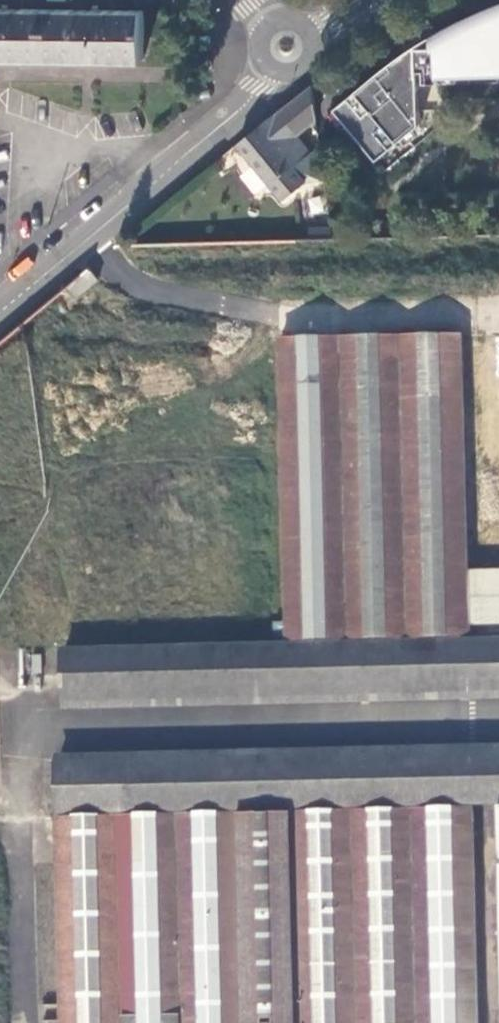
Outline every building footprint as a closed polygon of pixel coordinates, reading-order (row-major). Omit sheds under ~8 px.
[(331,111),(373,162),(415,127),(413,82),(412,74),(419,75),(419,81),(419,86),(433,85),(433,78),(498,75),(498,1),(494,3),(470,14),(447,26),(428,36),(428,49),(407,50),(331,111)] [(12,56),(82,57),(97,57),(144,58),(144,10),(111,9),(8,8),(0,8),(0,56),(12,56)] [(428,36),(407,50),(428,49),(428,36)] [(316,160),(296,135),(314,121),(309,87),(238,144),(277,192),(317,180),(316,160)] [(309,228),(309,239),(330,238),(329,228),(309,228)] [(90,266),(69,284),(78,295),(100,277),(90,266)] [(272,636),(468,632),(467,625),(498,624),(498,572),(466,573),(459,337),(278,342),(283,622),(272,623),(272,636)] [(58,649),(59,711),(498,701),(498,638),(58,649)] [(20,652),(20,683),(40,683),(40,652),(20,652)] [(125,813),(498,805),(498,753),(123,760),(125,813)] [(57,1022),(476,1022),(472,809),(125,817),(125,813),(123,760),(56,761),(59,819),(52,819),(57,1022)]
